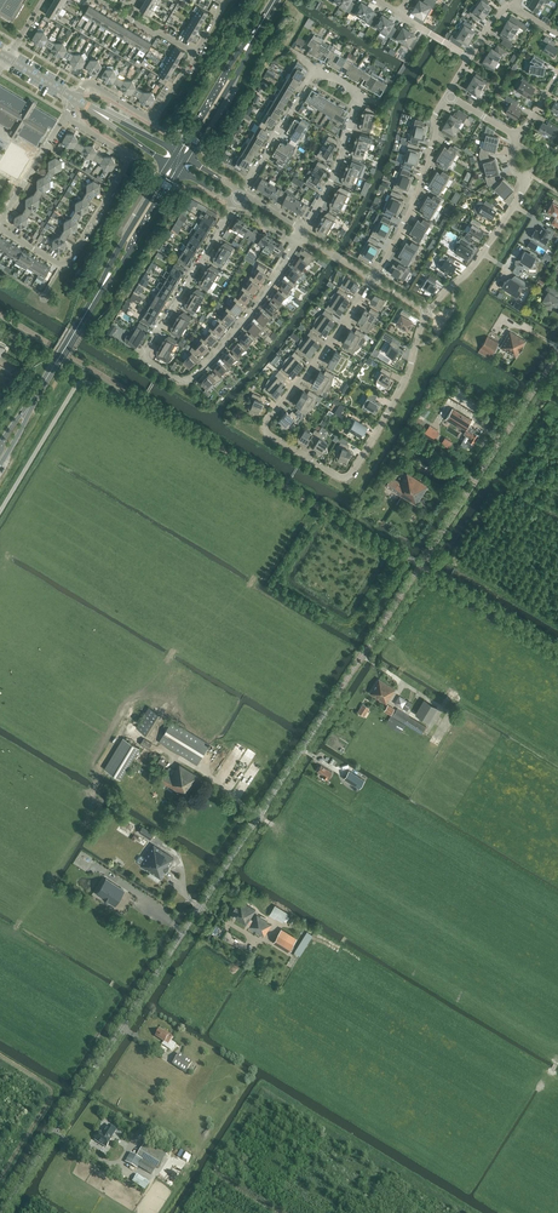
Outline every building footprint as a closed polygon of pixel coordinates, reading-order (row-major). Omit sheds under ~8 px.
[(2,14),(1,16),(10,21),(11,19),(13,20),(24,3),(22,1),(22,0),(0,0),(0,13),(2,14)] [(150,0),(146,0),(143,4),(153,10),(156,4),(150,0)] [(351,0),(343,0),(340,4),(346,8),(345,10),(349,13),(354,4),(350,2),(351,0)] [(432,8),(435,3),(429,0),(426,0),(424,3),(420,0),(416,6),(429,14),(432,8)] [(486,3),(489,0),(480,0),(476,5),(487,13),(490,10),(489,9),(491,7),(486,3)] [(529,7),(537,12),(544,1),(547,3),(549,0),(533,0),(529,7)] [(62,8),(53,2),(49,8),(59,14),(62,8)] [(361,2),(359,7),(354,4),(349,13),(354,16),(355,13),(361,17),(368,6),(361,2)] [(140,10),(149,15),(153,10),(143,4),(140,10)] [(470,9),(471,10),(469,14),(475,19),(478,15),(482,19),(484,17),(487,13),(476,5),(474,4),(470,9)] [(89,5),(83,15),(89,18),(95,9),(89,5)] [(374,10),(368,6),(361,17),(367,20),(365,22),(370,25),(375,17),(377,14),(372,12),(374,10)] [(423,24),(425,19),(429,14),(416,6),(412,12),(417,15),(414,19),(423,24)] [(208,12),(199,7),(195,13),(205,18),(208,12)] [(46,14),(55,19),(59,14),(49,8),(46,14)] [(95,22),(101,12),(95,9),(89,18),(95,22)] [(101,25),(106,16),(101,12),(95,22),(101,25)] [(192,18),(201,24),(205,18),(195,13),(192,18)] [(382,15),(379,20),(375,17),(370,25),(375,28),(376,26),(382,29),(388,19),(382,15)] [(106,29),(112,19),(106,16),(101,25),(106,29)] [(201,24),(192,18),(189,24),(198,29),(201,24)] [(112,32),(117,23),(112,19),(106,29),(112,32)] [(382,29),(380,32),(385,36),(386,35),(391,38),(396,30),(391,27),(394,22),(388,19),(382,29)] [(528,26),(516,19),(513,23),(508,20),(507,22),(506,22),(504,26),(516,33),(520,27),(526,31),(528,26)] [(475,31),(470,28),(472,25),(465,21),(463,24),(463,25),(459,31),(471,38),(474,34),(473,34),(475,31)] [(117,23),(112,32),(117,35),(123,26),(117,23)] [(198,29),(189,24),(185,29),(195,35),(198,29)] [(123,26),(117,35),(123,39),(129,29),(123,26)] [(516,33),(504,26),(501,30),(502,30),(501,33),(502,34),(501,37),(504,38),(504,39),(501,43),(510,49),(512,44),(511,43),(513,40),(512,39),(516,33)] [(396,41),(397,38),(402,42),(409,31),(403,27),(400,32),(396,30),(391,38),(396,41)] [(129,29),(123,39),(129,42),(134,33),(129,29)] [(182,35),(191,41),(195,35),(185,29),(182,35)] [(33,38),(37,44),(44,31),(37,31),(33,38)] [(48,38),(44,31),(37,44),(44,44),(48,38)] [(407,47),(411,50),(416,42),(412,39),(415,35),(409,31),(402,42),(408,45),(407,47)] [(456,37),(453,35),(451,36),(448,40),(459,46),(462,41),(467,44),(469,42),(471,38),(459,31),(456,37)] [(134,33),(129,42),(134,46),(140,36),(134,33)] [(314,55),(322,44),(324,40),(317,36),(314,35),(310,42),(313,44),(309,51),(308,50),(308,51),(314,55)] [(140,36),(134,46),(140,49),(145,40),(140,36)] [(303,46),(306,41),(298,36),(295,42),(303,46)] [(557,50),(557,49),(551,45),(554,41),(546,36),(543,40),(548,43),(543,51),(554,57),(557,50)] [(56,43),(48,38),(44,44),(52,49),(56,43)] [(146,53),(151,43),(145,40),(140,49),(146,53)] [(63,43),(56,43),(52,49),(55,56),(63,43)] [(67,49),(63,43),(55,56),(63,56),(63,55),(67,49)] [(322,44),(314,55),(315,55),(321,59),(322,58),(321,58),(325,52),(328,53),(332,47),(333,46),(330,44),(329,45),(327,44),(322,44)] [(185,51),(175,45),(172,51),(181,57),(185,51)] [(335,49),(332,47),(328,53),(331,55),(327,62),(333,66),(333,67),(340,55),(334,51),(335,49)] [(489,50),(487,54),(499,61),(503,55),(505,57),(508,51),(503,48),(502,50),(499,48),(496,51),(491,48),(490,50),(489,50)] [(74,54),(67,49),(63,55),(71,60),(74,54)] [(168,57),(178,63),(181,57),(172,51),(168,57)] [(82,54),(74,54),(71,60),(70,60),(74,67),(82,54)] [(85,61),(82,54),(74,67),(82,67),(85,61)] [(484,58),(485,58),(484,61),(489,64),(487,67),(494,72),(496,68),(495,67),(499,61),(487,54),(484,58)] [(537,75),(543,76),(543,74),(545,66),(542,66),(545,61),(534,54),(530,62),(531,63),(529,71),(537,73),(537,75)] [(348,56),(346,59),(340,55),(333,67),(334,66),(340,70),(344,63),(347,65),(351,58),(348,56)] [(178,63),(168,57),(165,63),(175,68),(178,63)] [(353,62),(354,60),(351,58),(347,65),(350,66),(346,73),(345,73),(352,77),(351,78),(352,78),(359,66),(353,62)] [(87,66),(90,73),(98,60),(90,60),(87,66)] [(102,66),(98,60),(90,73),(98,73),(98,72),(102,75),(106,69),(105,66),(102,66)] [(175,68),(165,63),(162,68),(171,74),(175,68)] [(303,67),(296,63),(290,73),(299,79),(303,81),(305,78),(299,74),(303,67)] [(369,69),(366,67),(365,70),(359,66),(352,78),(352,77),(359,81),(363,74),(366,76),(369,70),(369,69)] [(158,74),(168,80),(171,74),(162,68),(158,74)] [(370,89),(379,75),(373,72),(373,70),(370,68),(369,69),(369,70),(366,76),(369,78),(364,84),(364,85),(370,88),(370,89)] [(114,69),(106,69),(102,75),(106,82),(114,69)] [(113,82),(114,82),(117,76),(114,69),(106,82),(113,82)] [(295,85),(297,86),(297,85),(296,84),(299,79),(290,73),(287,79),(296,84),(295,85)] [(385,79),(379,75),(370,89),(371,89),(377,93),(377,92),(381,85),(385,87),(386,85),(389,87),(393,81),(386,77),(385,79)] [(114,82),(121,86),(125,80),(117,76),(114,82)] [(489,80),(482,76),(479,79),(474,76),(473,78),(472,78),(470,82),(482,89),(486,83),(486,84),(489,80)] [(535,89),(530,86),(533,82),(523,76),(521,81),(522,81),(517,90),(529,98),(535,89)] [(292,91),(293,92),(294,91),(293,90),(295,85),(296,84),(287,79),(284,85),(293,90),(292,91)] [(121,87),(125,93),(132,80),(125,80),(121,86),(121,87)] [(132,93),(136,87),(132,80),(125,93),(132,93)] [(468,86),(467,89),(472,92),(470,95),(477,100),(479,96),(478,95),(482,89),(470,82),(468,86)] [(41,110),(35,106),(37,103),(29,98),(27,102),(0,85),(0,123),(10,129),(8,133),(16,138),(18,134),(37,146),(49,126),(53,128),(57,120),(41,110)] [(289,96),(290,97),(291,96),(289,96),(292,91),(293,90),(284,85),(280,90),(289,96)] [(132,93),(140,98),(144,92),(136,87),(132,93)] [(286,101),(289,96),(280,90),(278,89),(274,94),(277,96),(286,101),(285,102),(287,103),(287,102),(286,101)] [(314,109),(315,106),(322,95),(316,91),(315,92),(316,92),(312,97),(309,95),(304,103),(314,109)] [(140,98),(143,105),(151,92),(144,92),(140,98)] [(151,105),(154,99),(155,99),(151,92),(143,105),(151,105)] [(328,97),(328,99),(322,95),(315,106),(321,110),(328,99),(329,99),(329,98),(328,97)] [(522,110),(516,106),(519,102),(507,95),(504,100),(511,103),(505,112),(516,119),(522,110)] [(282,108),(283,109),(284,108),(283,107),(285,102),(286,101),(277,96),(273,101),(282,107),(282,108)] [(334,103),(335,101),(334,101),(333,102),(329,99),(328,99),(321,110),(327,113),(333,102),(334,103)] [(279,113),(280,114),(281,113),(279,112),(282,108),(282,107),(273,101),(271,100),(267,105),(279,112),(279,113)] [(339,106),(340,104),(339,104),(338,105),(334,103),(333,102),(327,113),(332,117),(339,106)] [(277,119),(278,118),(276,117),(279,113),(279,112),(267,105),(264,111),(276,118),(277,119)] [(339,106),(332,117),(331,119),(337,123),(335,125),(339,127),(343,129),(346,119),(344,118),(345,117),(342,115),(345,110),(339,106)] [(362,114),(363,114),(362,118),(373,121),(375,113),(376,109),(366,107),(367,108),(366,111),(365,111),(365,112),(363,111),(362,111),(362,112),(362,113),(362,114)] [(449,117),(447,121),(459,128),(462,122),(463,122),(468,115),(458,110),(454,117),(451,115),(450,117),(449,117)] [(279,120),(277,119),(276,118),(264,111),(258,121),(261,123),(267,127),(271,120),(278,123),(279,120)] [(426,121),(414,118),(414,116),(407,114),(406,117),(414,119),(411,129),(426,133),(427,127),(426,127),(427,125),(425,124),(426,121)] [(295,118),(291,125),(291,124),(291,125),(302,132),(306,126),(309,128),(311,124),(302,119),(301,122),(295,119),(295,118)] [(371,129),(372,129),(373,121),(362,118),(361,122),(360,122),(359,123),(359,124),(359,125),(360,125),(362,126),(363,127),(362,130),(361,130),(361,131),(371,133),(371,129)] [(444,125),(445,125),(443,127),(448,131),(446,134),(453,138),(456,134),(455,134),(459,128),(447,121),(444,125)] [(538,130),(543,134),(542,135),(547,138),(548,136),(549,137),(552,131),(556,134),(557,132),(557,127),(554,125),(552,128),(543,122),(538,130)] [(251,130),(255,132),(254,133),(264,138),(267,140),(269,137),(269,138),(269,137),(263,134),(267,127),(261,123),(259,126),(255,124),(251,130)] [(291,125),(287,132),(288,131),(293,135),(291,138),(299,143),(304,133),(302,132),(291,125),(290,125),(291,125)] [(494,131),(494,130),(487,126),(485,134),(487,134),(485,141),(498,144),(499,139),(498,138),(498,137),(492,135),(493,130),(494,131)] [(423,140),(424,138),(426,133),(411,129),(409,140),(416,142),(417,138),(423,140)] [(261,145),(262,144),(260,144),(264,138),(254,133),(251,138),(260,144),(260,145),(261,145)] [(63,140),(67,147),(74,134),(67,134),(63,140)] [(67,147),(74,147),(78,141),(78,140),(74,134),(67,147)] [(371,143),(372,138),(360,134),(360,135),(361,135),(360,139),(359,138),(358,139),(357,138),(356,138),(355,139),(355,140),(355,141),(356,141),(354,145),(366,149),(366,148),(370,149),(371,144),(371,143)] [(337,146),(335,145),(335,144),(334,143),(336,140),(337,141),(337,140),(329,135),(327,139),(325,142),(323,146),(333,152),(335,148),(336,148),(337,148),(337,147),(337,146)] [(256,150),(258,151),(258,150),(257,149),(260,145),(260,144),(251,138),(248,144),(257,149),(256,150)] [(74,147),(82,151),(85,145),(78,141),(74,147)] [(489,150),(495,151),(495,150),(496,150),(498,144),(485,141),(483,148),(481,147),(479,155),(487,155),(489,150)] [(253,156),(254,157),(255,156),(253,155),(256,150),(257,149),(248,144),(245,142),(241,148),(253,155),(253,156)] [(277,148),(276,148),(288,155),(290,151),(293,153),(296,147),(288,142),(286,145),(281,142),(277,148)] [(420,158),(421,152),(420,152),(421,151),(415,149),(416,145),(408,143),(407,147),(409,147),(407,154),(420,158)] [(31,156),(25,152),(19,148),(18,148),(12,144),(13,144),(12,144),(12,145),(8,150),(8,151),(5,156),(5,155),(5,156),(2,161),(0,164),(0,168),(4,171),(5,171),(11,175),(17,179),(18,179),(17,178),(21,173),(24,168),(24,167),(27,162),(27,163),(27,162),(31,156)] [(82,151),(85,158),(93,145),(86,145),(85,145),(82,151)] [(85,158),(93,158),(97,152),(93,145),(85,158)] [(354,157),(353,157),(362,160),(363,156),(366,149),(354,145),(353,149),(352,149),(352,150),(351,150),(351,151),(352,152),(354,153),(355,154),(354,157)] [(459,150),(460,148),(455,145),(453,147),(452,146),(450,150),(445,146),(444,148),(443,147),(440,152),(451,159),(453,160),(459,150)] [(321,149),(319,152),(317,156),(325,161),(324,160),(326,157),(327,157),(328,157),(329,158),(330,158),(331,158),(331,157),(331,156),(331,155),(333,152),(323,146),(321,149)] [(247,159),(251,162),(252,161),(250,160),(253,156),(253,155),(241,148),(238,153),(241,155),(247,159)] [(291,157),(288,155),(276,148),(277,149),(273,155),(280,159),(276,165),(283,169),(287,163),(288,163),(291,157)] [(93,158),(101,163),(104,157),(97,152),(93,158)] [(447,170),(453,160),(451,159),(440,152),(437,157),(438,158),(437,159),(443,162),(440,166),(447,170)] [(401,165),(409,167),(410,163),(416,165),(417,163),(420,158),(407,154),(405,153),(401,165)] [(224,154),(221,160),(228,164),(232,159),(224,154)] [(242,168),(247,159),(241,155),(235,165),(241,169),(240,171),(246,175),(247,175),(246,175),(248,172),(242,168)] [(498,165),(496,160),(495,160),(495,159),(489,161),(487,155),(479,155),(481,163),(483,162),(485,169),(498,165)] [(101,163),(104,169),(112,156),(104,156),(104,157),(101,163)] [(116,163),(112,156),(104,169),(112,169),(116,163)] [(56,157),(49,161),(62,168),(62,161),(56,157)] [(347,168),(345,171),(356,176),(359,177),(365,164),(352,159),(349,166),(347,165),(346,165),(346,166),(346,167),(346,168),(347,168)] [(49,168),(49,169),(55,172),(62,168),(49,161),(49,168)] [(327,166),(319,161),(316,164),(314,168),(315,168),(313,171),(322,177),(324,174),(325,174),(326,174),(327,173),(327,172),(326,171),(324,170),(325,169),(324,169),(326,166),(327,166)] [(493,175),(499,173),(499,171),(498,165),(485,169),(487,176),(485,176),(487,184),(494,180),(493,175)] [(408,170),(401,167),(397,178),(411,183),(413,178),(412,177),(413,176),(407,173),(408,170)] [(49,169),(45,176),(51,180),(55,172),(49,169)] [(320,181),(322,177),(313,171),(310,170),(307,174),(307,176),(307,177),(308,178),(306,182),(314,187),(315,186),(314,186),(316,183),(317,183),(317,182),(319,183),(319,184),(320,184),(320,183),(321,183),(321,182),(321,181),(320,181)] [(341,176),(341,177),(342,177),(342,178),(344,179),(344,180),(345,180),(343,184),(342,183),(342,184),(351,187),(353,183),(356,176),(345,171),(343,175),(342,175),(342,176),(341,176)] [(445,171),(443,175),(437,171),(436,173),(432,177),(446,185),(452,175),(445,171)] [(51,180),(45,176),(44,176),(38,179),(50,187),(51,180)] [(259,190),(263,192),(269,182),(265,180),(266,180),(262,178),(259,176),(254,184),(254,185),(255,184),(258,185),(257,186),(258,187),(257,188),(257,189),(257,190),(258,191),(259,191),(259,190)] [(430,183),(430,184),(435,188),(433,191),(440,195),(446,185),(432,177),(430,182),(430,183)] [(409,188),(411,183),(397,178),(393,189),(402,192),(403,192),(404,188),(408,190),(408,188),(409,188)] [(44,191),(50,187),(38,179),(37,187),(38,187),(44,191)] [(493,190),(495,188),(500,193),(509,183),(505,180),(504,180),(503,179),(498,184),(494,180),(487,184),(493,190)] [(100,192),(100,184),(94,180),(87,184),(100,192)] [(366,181),(361,194),(365,196),(371,183),(366,181)] [(269,182),(263,192),(269,196),(275,186),(269,182)] [(514,198),(513,198),(509,194),(514,190),(512,188),(513,188),(509,183),(500,193),(505,198),(503,200),(509,205),(514,198)] [(87,191),(93,195),(100,192),(87,184),(87,191)] [(282,190),(282,189),(278,187),(278,188),(275,186),(269,196),(272,198),(272,199),(272,200),(273,200),(274,200),(275,199),(276,198),(277,197),(280,199),(279,200),(280,200),(285,191),(282,190)] [(38,187),(33,195),(39,198),(44,191),(38,187)] [(350,196),(352,192),(341,187),(341,188),(340,191),(339,191),(338,191),(337,190),(336,190),(336,191),(335,191),(335,192),(335,193),(334,197),(344,202),(348,195),(350,196)] [(296,195),(286,189),(285,191),(280,200),(280,199),(283,201),(283,202),(282,204),(282,205),(283,206),(284,206),(285,206),(285,205),(288,207),(294,198),(296,195)] [(88,202),(93,195),(87,191),(82,199),(88,202)] [(401,208),(403,202),(403,200),(398,198),(399,194),(392,191),(387,201),(401,208)] [(39,198),(33,195),(26,198),(39,206),(39,198)] [(427,197),(423,202),(437,210),(443,200),(436,196),(434,199),(428,196),(427,197)] [(330,203),(332,204),(332,205),(333,205),(331,209),(330,208),(330,209),(339,213),(341,209),(344,202),(334,197),(332,201),(331,200),(331,201),(330,201),(330,202),(330,203)] [(26,198),(26,206),(27,206),(33,210),(39,206),(26,198)] [(294,198),(288,207),(294,211),(300,201),(294,198)] [(89,203),(88,202),(82,199),(76,203),(89,210),(89,203)] [(193,205),(203,210),(205,211),(207,207),(194,199),(193,199),(192,199),(191,199),(191,200),(190,200),(186,207),(190,209),(193,205)] [(492,209),(494,205),(486,200),(484,204),(480,201),(474,211),(491,221),(495,213),(492,209)] [(554,200),(551,205),(552,205),(550,207),(549,209),(549,210),(548,211),(557,216),(552,224),(557,227),(557,204),(554,200)] [(304,203),(300,201),(294,211),(298,213),(298,214),(298,215),(299,215),(300,215),(301,213),(302,213),(305,214),(305,215),(310,207),(307,205),(304,203)] [(398,212),(399,213),(401,208),(387,201),(383,212),(390,215),(391,211),(397,214),(398,212)] [(421,207),(421,209),(426,212),(424,215),(431,219),(437,210),(423,202),(421,207)] [(76,210),(82,214),(89,210),(76,203),(76,210)] [(27,206),(22,214),(28,217),(33,210),(27,206)] [(199,217),(202,219),(212,225),(214,221),(215,221),(216,221),(216,220),(217,220),(217,219),(216,219),(216,218),(214,217),(217,213),(207,207),(205,211),(203,210),(199,217)] [(77,221),(82,214),(76,210),(71,218),(77,221)] [(322,218),(320,221),(330,228),(334,221),(336,217),(328,212),(329,213),(327,216),(326,216),(325,216),(324,215),(323,215),(322,216),(321,217),(322,217),(322,218)] [(378,212),(373,223),(376,224),(381,227),(390,231),(392,227),(392,226),(393,224),(387,221),(389,218),(382,214),(378,212)] [(28,217),(22,214),(22,213),(15,217),(28,225),(28,217)] [(15,217),(15,225),(21,228),(28,225),(15,217)] [(229,226),(230,227),(232,228),(235,230),(239,232),(245,222),(241,220),(241,219),(241,218),(240,217),(239,217),(239,218),(238,218),(238,220),(234,218),(229,226)] [(77,222),(77,221),(71,218),(65,221),(77,229),(77,222)] [(482,224),(473,218),(469,225),(471,227),(464,237),(473,243),(475,238),(479,240),(479,239),(480,240),(482,236),(481,236),(484,231),(479,228),(482,224)] [(212,225),(202,219),(199,224),(209,230),(212,225)] [(417,221),(413,225),(425,232),(428,226),(430,227),(432,223),(426,219),(424,223),(418,219),(417,221)] [(65,221),(64,227),(64,229),(70,233),(71,233),(77,229),(65,221)] [(316,226),(316,227),(316,228),(318,229),(319,230),(317,233),(316,233),(324,238),(326,234),(330,228),(320,221),(318,225),(317,225),(316,225),(316,226)] [(245,222),(239,232),(245,235),(250,225),(245,222)] [(181,228),(177,225),(175,224),(172,229),(178,233),(181,228)] [(209,230),(199,224),(196,229),(206,235),(209,230)] [(376,224),(371,235),(378,238),(380,235),(386,238),(387,236),(390,231),(381,227),(376,224)] [(254,227),(250,225),(245,235),(248,237),(248,238),(251,240),(251,239),(254,241),(259,233),(255,231),(256,229),(257,229),(257,228),(256,227),(255,227),(254,227)] [(413,225),(413,227),(411,230),(411,231),(410,232),(416,235),(414,239),(420,243),(423,239),(421,238),(425,232),(413,225)] [(544,245),(548,237),(550,239),(554,232),(547,228),(546,229),(541,226),(538,231),(536,230),(531,237),(544,245)] [(64,229),(60,237),(66,240),(70,233),(64,229)] [(206,235),(196,229),(193,234),(202,240),(206,235)] [(264,233),(264,234),(263,235),(259,233),(254,241),(257,243),(261,245),(264,247),(270,237),(267,235),(267,234),(266,233),(265,233),(264,233)] [(202,240),(193,234),(190,240),(199,246),(202,240)] [(60,237),(53,240),(66,248),(66,240),(60,237)] [(270,237),(264,247),(270,251),(276,241),(270,237)] [(379,249),(380,248),(375,244),(377,241),(370,237),(364,247),(366,248),(377,255),(380,249),(379,249)] [(471,253),(471,252),(472,250),(467,247),(470,243),(461,238),(459,242),(457,241),(453,248),(456,250),(455,252),(466,259),(467,257),(468,257),(471,253)] [(53,240),(53,248),(59,252),(66,248),(53,240)] [(199,246),(190,240),(186,245),(196,251),(199,246)] [(531,240),(527,246),(534,251),(538,245),(531,240)] [(6,241),(0,250),(6,253),(11,244),(6,241)] [(279,243),(276,241),(270,251),(273,253),(277,255),(280,257),(285,248),(281,246),(282,244),(282,243),(281,242),(280,242),(279,243)] [(219,248),(220,248),(218,251),(228,257),(232,251),(234,247),(225,242),(223,246),(221,245),(220,245),(219,245),(219,246),(219,247),(219,248)] [(405,243),(402,248),(415,256),(421,246),(414,242),(412,246),(407,242),(406,244),(405,243)] [(11,244),(6,253),(11,257),(17,247),(11,244)] [(196,251),(186,245),(183,250),(193,256),(196,251)] [(17,247),(11,257),(17,260),(23,251),(17,247)] [(366,248),(364,247),(358,257),(365,261),(367,257),(373,260),(373,259),(374,259),(377,255),(366,248)] [(295,258),(292,263),(298,267),(302,270),(316,256),(302,248),(299,252),(305,256),(303,259),(300,257),(298,260),(295,258)] [(400,253),(399,255),(404,258),(402,262),(409,266),(415,256),(402,248),(399,253),(400,253)] [(181,254),(177,261),(185,266),(188,261),(189,262),(190,262),(190,263),(191,262),(192,262),(192,261),(192,260),(191,260),(193,256),(183,250),(181,254)] [(23,251),(17,260),(15,263),(21,266),(28,254),(23,251)] [(214,257),(216,258),(213,263),(221,268),(223,264),(224,264),(228,257),(218,251),(215,255),(214,254),(214,255),(213,255),(213,256),(213,257),(214,257)] [(536,258),(531,254),(531,253),(530,253),(528,253),(525,251),(522,256),(522,257),(521,259),(524,261),(521,265),(529,269),(536,269),(536,264),(533,262),(536,258)] [(28,254),(21,266),(27,269),(28,267),(34,258),(28,254)] [(441,267),(440,269),(450,275),(456,266),(453,264),(455,260),(449,256),(446,260),(441,257),(439,261),(438,263),(439,265),(440,266),(441,267)] [(34,258),(28,267),(34,270),(39,261),(34,258)] [(39,274),(45,264),(39,261),(34,270),(39,274)] [(176,262),(174,266),(173,266),(171,269),(172,269),(170,273),(179,279),(182,275),(183,275),(184,275),(184,274),(184,273),(183,273),(183,272),(182,272),(184,267),(176,262)] [(263,284),(266,279),(264,277),(266,274),(263,272),(267,267),(259,262),(254,277),(258,280),(257,280),(263,284)] [(39,274),(37,277),(43,281),(45,278),(48,280),(52,272),(49,271),(51,268),(45,264),(39,274)] [(402,278),(405,279),(411,270),(401,264),(399,267),(393,264),(393,265),(392,265),(388,270),(391,273),(392,272),(402,278)] [(205,271),(206,271),(203,275),(214,281),(218,274),(220,270),(211,265),(209,270),(207,268),(206,268),(205,269),(205,270),(205,271)] [(288,270),(285,274),(291,278),(295,281),(305,272),(302,270),(298,267),(296,270),(293,268),(291,271),(288,270)] [(163,276),(167,278),(176,284),(179,279),(170,273),(167,271),(163,276)] [(438,271),(436,274),(445,279),(447,276),(438,271)] [(200,281),(201,282),(199,286),(207,291),(209,287),(214,281),(203,275),(201,278),(200,278),(199,278),(199,279),(199,280),(200,281)] [(255,295),(259,290),(256,288),(258,285),(255,283),(257,280),(258,280),(254,277),(251,275),(246,287),(246,288),(250,290),(250,291),(252,292),(255,295)] [(358,284),(345,275),(344,275),(344,276),(343,283),(340,286),(348,291),(348,290),(349,287),(354,290),(358,284)] [(425,290),(431,293),(432,292),(436,286),(435,285),(436,283),(435,282),(437,279),(430,275),(428,278),(427,278),(422,286),(426,289),(425,290)] [(163,283),(173,289),(176,284),(167,278),(163,283)] [(281,280),(277,285),(283,289),(287,292),(295,286),(297,289),(300,286),(298,283),(295,281),(291,278),(288,281),(285,279),(283,282),(281,280)] [(527,283),(519,278),(517,282),(510,278),(504,282),(505,282),(502,287),(508,290),(507,292),(510,293),(511,292),(517,296),(520,291),(520,292),(523,287),(525,288),(525,287),(527,283)] [(539,279),(536,284),(541,287),(544,282),(539,279)] [(160,289),(170,294),(173,289),(163,283),(160,289)] [(246,288),(246,287),(243,285),(238,298),(242,301),(244,303),(247,305),(251,301),(248,299),(250,296),(250,295),(252,292),(250,291),(250,290),(246,288)] [(557,297),(557,295),(556,294),(557,291),(549,286),(545,292),(547,294),(543,301),(547,303),(546,305),(551,308),(552,306),(556,308),(557,306),(557,307),(557,306),(557,298),(557,297)] [(346,293),(346,294),(347,293),(339,288),(337,292),(331,297),(331,296),(330,297),(334,299),(345,306),(349,299),(344,296),(346,293)] [(157,294),(167,300),(170,294),(160,289),(157,294)] [(191,294),(191,295),(189,298),(199,304),(204,297),(203,297),(206,294),(197,289),(195,293),(193,292),(192,292),(191,292),(191,293),(191,294)] [(273,291),(270,296),(276,300),(280,303),(291,294),(287,292),(283,289),(281,292),(278,290),(276,293),(273,291)] [(376,303),(374,306),(373,306),(381,311),(383,307),(382,306),(386,300),(375,293),(371,300),(376,303)] [(154,299),(164,305),(167,300),(157,294),(154,299)] [(238,298),(235,296),(230,308),(234,311),(239,316),(243,311),(240,309),(242,306),(244,303),(242,301),(238,298)] [(185,304),(186,304),(187,305),(185,309),(193,314),(195,311),(199,304),(189,298),(187,301),(186,301),(186,302),(185,302),(185,303),(185,304)] [(151,304),(160,310),(164,305),(154,299),(151,304)] [(327,308),(333,312),(334,313),(334,312),(336,309),(340,312),(345,306),(334,299),(330,305),(329,304),(327,308)] [(266,302),(262,307),(268,311),(272,314),(272,313),(283,305),(280,303),(276,300),(273,303),(270,301),(268,304),(266,302)] [(516,301),(513,306),(520,310),(523,305),(516,301)] [(145,308),(157,316),(160,310),(151,304),(148,303),(145,308)] [(231,326),(234,322),(232,319),(234,317),(231,314),(234,311),(230,308),(227,306),(222,318),(222,319),(225,322),(231,326)] [(155,319),(157,316),(145,308),(144,309),(141,313),(141,314),(144,315),(143,316),(141,320),(149,325),(152,321),(153,322),(154,322),(155,322),(155,321),(156,321),(156,320),(155,319)] [(372,309),(370,312),(365,309),(361,316),(372,322),(376,316),(377,317),(380,313),(372,308),(372,309)] [(317,318),(316,318),(330,328),(334,321),(330,318),(332,315),(332,316),(332,315),(325,310),(323,314),(317,318)] [(407,318),(409,315),(402,310),(399,315),(401,316),(397,323),(400,325),(399,327),(399,329),(404,332),(406,331),(407,330),(408,330),(409,328),(410,328),(411,328),(411,327),(412,326),(412,325),(412,324),(413,322),(407,318)] [(264,324),(275,316),(272,313),(272,314),(268,311),(265,314),(262,311),(260,314),(258,312),(254,317),(260,321),(264,324)] [(183,312),(181,316),(179,315),(178,315),(177,315),(177,316),(177,317),(177,318),(175,321),(185,327),(189,321),(192,317),(183,312)] [(222,336),(226,332),(223,330),(226,327),(223,325),(225,322),(222,319),(222,318),(219,316),(217,320),(217,319),(215,319),(213,320),(212,321),(212,323),(213,324),(214,325),(215,325),(213,328),(213,329),(217,332),(222,336)] [(376,324),(372,322),(361,316),(358,322),(362,325),(361,328),(360,328),(367,333),(370,329),(375,324),(376,324)] [(317,319),(314,325),(312,329),(319,334),(319,333),(321,330),(325,334),(330,328),(316,318),(317,319)] [(171,327),(172,327),(173,328),(171,333),(179,338),(181,334),(185,327),(175,321),(173,325),(172,325),(171,325),(171,326),(171,327)] [(250,323),(246,327),(252,332),(255,335),(256,334),(267,326),(264,324),(260,321),(257,324),(255,322),(252,325),(250,323)] [(147,333),(145,332),(148,327),(139,322),(137,326),(133,333),(143,339),(145,335),(146,335),(146,336),(147,335),(148,335),(148,334),(148,333),(147,333)] [(213,346),(217,342),(215,340),(217,337),(214,335),(217,332),(213,329),(213,328),(211,326),(205,338),(208,342),(213,346)] [(363,338),(365,334),(357,329),(357,330),(358,330),(356,333),(351,330),(347,337),(358,343),(361,345),(362,345),(365,339),(363,338)] [(317,337),(310,331),(307,335),(309,336),(305,341),(304,341),(314,349),(319,343),(314,339),(317,337)] [(500,347),(516,357),(526,341),(510,331),(500,347)] [(242,333),(238,337),(243,342),(247,345),(258,337),(256,334),(255,335),(252,332),(249,335),(246,332),(244,335),(242,333)] [(273,332),(270,336),(274,340),(278,335),(273,332)] [(126,343),(127,343),(135,348),(138,344),(139,345),(140,345),(141,345),(142,344),(142,343),(141,342),(143,339),(133,333),(131,336),(127,335),(126,336),(126,337),(125,337),(125,338),(125,339),(125,340),(125,341),(126,342),(126,343)] [(163,341),(161,345),(171,351),(175,344),(177,340),(169,335),(166,340),(165,338),(164,338),(163,339),(162,340),(163,340),(163,341)] [(204,356),(208,352),(206,350),(208,347),(206,344),(208,342),(205,338),(202,336),(196,348),(204,356)] [(487,336),(479,352),(490,358),(499,343),(487,336)] [(345,349),(353,354),(355,350),(361,345),(361,346),(362,345),(361,345),(358,343),(347,337),(343,343),(348,346),(346,349),(345,349)] [(299,346),(296,350),(303,355),(304,355),(303,354),(305,351),(310,355),(314,349),(304,341),(305,341),(301,339),(299,346)] [(399,344),(392,340),(389,344),(391,345),(386,353),(392,356),(391,357),(391,358),(391,359),(392,359),(392,360),(393,360),(394,360),(395,360),(396,360),(396,359),(398,357),(399,358),(403,352),(399,350),(399,349),(397,348),(399,344)] [(233,343),(229,347),(235,352),(238,355),(250,347),(247,345),(243,342),(241,345),(238,342),(236,345),(233,343)] [(157,351),(159,352),(157,356),(165,361),(166,362),(167,362),(168,362),(169,361),(170,361),(171,360),(171,359),(172,357),(169,354),(171,351),(161,345),(159,348),(158,348),(157,348),(157,349),(157,350),(157,351)] [(190,370),(197,363),(195,361),(198,358),(195,356),(198,353),(192,347),(185,359),(186,359),(184,361),(189,366),(188,367),(190,370)] [(347,366),(346,366),(348,359),(350,355),(342,350),(342,351),(343,351),(341,354),(336,351),(332,358),(346,366),(347,366)] [(225,353),(221,357),(226,362),(229,365),(230,365),(241,357),(238,355),(235,352),(232,355),(229,352),(227,355),(225,353)] [(286,359),(285,359),(298,370),(303,364),(298,360),(301,357),(301,358),(302,357),(294,352),(292,355),(286,359)] [(369,356),(366,363),(370,365),(374,358),(369,356)] [(346,366),(332,358),(328,364),(333,367),(331,370),(338,375),(340,371),(346,366)] [(283,366),(280,370),(287,375),(289,372),(293,376),(298,370),(285,359),(286,360),(283,366)] [(216,362),(212,367),(220,375),(232,367),(230,365),(229,365),(226,362),(223,365),(221,362),(218,365),(216,362)] [(394,379),(388,375),(390,372),(382,367),(380,371),(381,372),(376,380),(377,381),(377,382),(376,382),(376,383),(376,384),(377,385),(377,386),(378,386),(378,387),(379,388),(382,383),(389,388),(394,379)] [(330,386),(332,379),(334,375),(327,371),(325,374),(320,371),(316,378),(331,387),(331,386),(330,386)] [(215,374),(213,372),(211,374),(210,373),(207,376),(205,374),(201,378),(203,380),(202,382),(207,387),(209,385),(209,386),(222,379),(216,372),(215,374)] [(282,380),(284,378),(285,378),(278,372),(275,375),(276,376),(272,381),(272,382),(281,390),(286,384),(282,380)] [(325,391),(330,386),(331,387),(316,378),(313,384),(317,387),(316,391),(315,390),(325,397),(327,393),(325,391)] [(272,381),(269,379),(268,379),(269,379),(266,386),(263,389),(270,395),(269,394),(272,392),(276,396),(281,390),(272,382),(272,381)] [(471,387),(464,397),(474,403),(481,408),(488,398),(471,387)] [(314,406),(316,399),(318,395),(310,391),(311,391),(309,394),(304,391),(300,398),(314,407),(314,406)] [(263,402),(259,401),(261,397),(253,393),(251,398),(255,399),(252,406),(249,407),(251,413),(254,412),(258,413),(258,414),(263,402)] [(368,409),(368,408),(375,413),(380,404),(379,404),(379,402),(374,401),(376,395),(369,393),(368,397),(363,405),(363,406),(363,407),(363,408),(363,409),(364,409),(365,410),(366,410),(367,410),(368,409)] [(308,411),(314,406),(314,407),(300,398),(296,404),(301,407),(299,410),(298,410),(306,415),(308,411)] [(464,431),(465,431),(468,425),(471,420),(453,408),(446,419),(448,420),(457,426),(464,431)] [(282,428),(288,427),(294,421),(299,425),(304,416),(297,412),(296,414),(293,411),(290,415),(287,412),(278,422),(279,421),(282,424),(282,428)] [(368,427),(352,418),(349,422),(353,424),(347,434),(353,438),(355,434),(361,437),(363,433),(364,433),(368,427)] [(476,430),(468,425),(465,431),(464,431),(463,433),(466,435),(462,441),(468,445),(470,442),(474,444),(479,435),(474,432),(476,430)] [(313,449),(314,449),(317,451),(318,454),(324,452),(323,449),(327,442),(324,440),(327,436),(323,434),(326,429),(322,426),(319,432),(314,439),(318,441),(313,449)] [(424,432),(435,439),(439,433),(428,426),(424,432)] [(306,445),(311,437),(314,439),(319,432),(315,429),(313,433),(305,429),(301,436),(298,437),(299,443),(303,442),(306,444),(306,445)] [(349,441),(340,436),(337,441),(347,445),(349,441)] [(445,438),(441,444),(449,448),(453,442),(445,438)] [(346,463),(351,451),(347,449),(349,445),(341,442),(339,446),(343,448),(340,455),(337,456),(339,462),(343,461),(346,462),(346,463)] [(428,464),(424,461),(419,468),(424,471),(428,464)] [(391,477),(385,485),(402,496),(414,477),(408,473),(401,483),(391,477)] [(416,505),(428,486),(414,477),(402,496),(416,505)] [(395,689),(379,678),(370,692),(387,703),(395,689)] [(409,700),(403,708),(408,711),(413,703),(409,700)] [(438,708),(424,700),(416,714),(429,722),(438,708)] [(364,717),(364,716),(366,717),(368,715),(369,713),(367,712),(370,708),(363,703),(357,712),(364,717)] [(391,715),(395,709),(388,704),(384,711),(391,715)] [(149,735),(162,715),(149,707),(136,727),(149,735)] [(427,726),(398,708),(393,716),(407,725),(422,734),(427,726)] [(401,732),(406,725),(391,716),(387,724),(401,732)] [(197,765),(210,744),(172,721),(159,741),(197,765)] [(139,746),(124,737),(105,768),(120,778),(139,746)] [(140,744),(148,750),(152,743),(144,738),(140,744)] [(161,758),(155,766),(162,770),(167,762),(161,758)] [(165,772),(160,780),(187,796),(199,776),(180,764),(175,771),(172,777),(166,773),(165,772)] [(332,772),(321,765),(317,771),(323,775),(322,776),(327,779),(328,778),(332,772)] [(365,780),(349,770),(344,779),(359,788),(365,780)] [(143,826),(140,831),(151,838),(154,834),(143,826)] [(138,862),(141,864),(140,865),(150,872),(149,875),(159,881),(160,879),(161,879),(175,858),(154,844),(145,858),(141,856),(140,856),(137,860),(138,862)] [(115,905),(124,890),(107,879),(97,893),(115,905)] [(234,910),(231,915),(250,927),(259,933),(264,937),(265,936),(272,925),(267,922),(268,921),(257,915),(253,920),(251,919),(256,910),(240,900),(237,906),(236,905),(233,909),(234,910)] [(270,914),(283,922),(289,913),(275,905),(270,914)] [(307,932),(297,949),(302,952),(313,935),(307,932)] [(279,933),(273,942),(289,952),(295,942),(279,933)] [(160,1029),(156,1036),(168,1044),(173,1037),(164,1031),(163,1032),(160,1029)] [(196,1065),(193,1063),(179,1054),(172,1064),(186,1073),(187,1072),(190,1075),(196,1065)] [(117,1130),(109,1125),(103,1134),(101,1132),(95,1140),(107,1147),(112,1139),(111,1139),(117,1130)] [(158,1167),(167,1152),(147,1139),(137,1155),(158,1167)] [(130,1153),(125,1162),(131,1165),(132,1165),(137,1169),(143,1159),(131,1153),(130,1153)] [(150,1183),(137,1174),(133,1181),(145,1190),(150,1183)]
